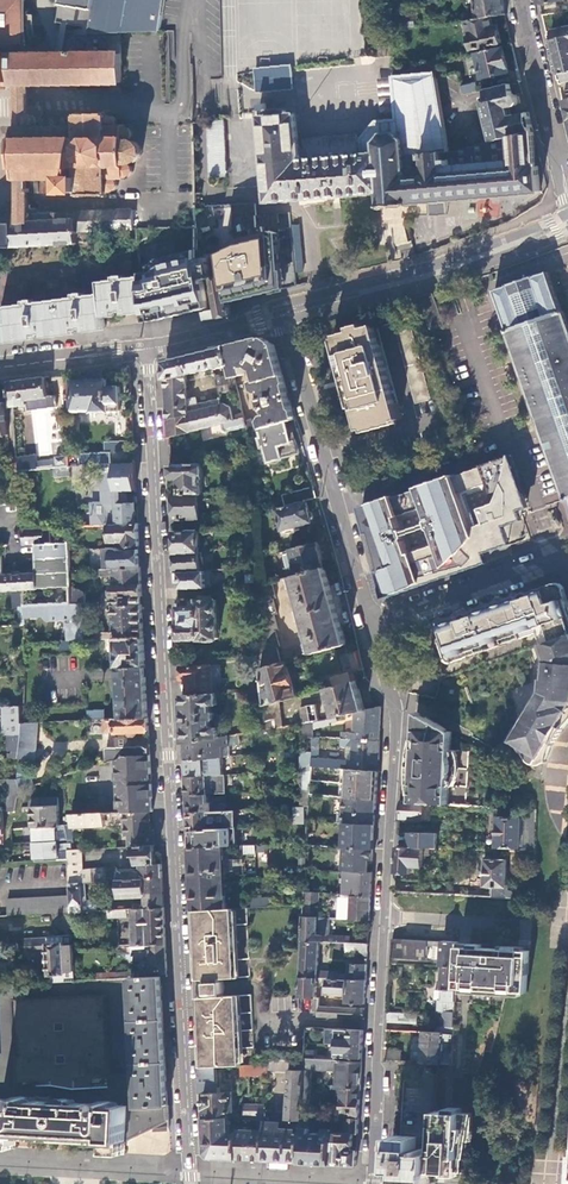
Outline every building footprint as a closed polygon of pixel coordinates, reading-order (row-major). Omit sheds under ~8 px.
[(25,41),(25,39),(25,14),(24,0),(0,0),(0,42),(25,41)] [(90,28),(95,0),(56,0),(55,5),(59,6),(56,22),(90,28)] [(90,28),(89,34),(122,33),(159,32),(164,0),(95,0),(90,28)] [(478,19),(491,16),(504,16),(503,2),(503,0),(476,0),(478,19)] [(33,14),(25,14),(25,39),(34,38),(33,14)] [(491,16),(478,19),(460,22),(468,53),(502,44),(496,24),(492,25),(491,16)] [(563,83),(567,82),(567,27),(551,31),(553,40),(549,40),(558,75),(561,75),(563,83)] [(14,179),(14,180),(19,180),(20,214),(0,215),(0,248),(44,245),(44,247),(47,247),(47,245),(59,244),(59,246),(62,246),(62,244),(77,243),(77,231),(91,230),(120,229),(119,210),(75,212),(76,218),(69,219),(68,212),(55,212),(29,214),(29,192),(39,192),(39,178),(50,178),(50,180),(52,180),(52,178),(65,178),(65,180),(67,180),(67,189),(66,189),(66,191),(67,191),(67,192),(68,192),(68,193),(70,193),(70,192),(81,192),(81,193),(82,193),(82,196),(85,196),(85,194),(107,194),(107,196),(110,196),(110,192),(112,192),(112,190),(113,190),(116,189),(118,187),(118,186),(118,183),(118,182),(117,180),(117,179),(115,178),(115,177),(125,177),(125,178),(128,178),(128,176),(129,176),(130,175),(132,174),(133,172),(133,170),(134,169),(133,167),(133,166),(133,165),(132,164),(130,163),(134,162),(136,162),(138,160),(140,158),(141,157),(142,154),(142,152),(143,150),(142,146),(140,143),(139,142),(137,141),(134,140),(132,139),(129,139),(131,138),(132,137),(133,135),(134,134),(134,133),(133,131),(132,129),(131,128),(129,127),(128,127),(127,127),(126,124),(124,124),(124,126),(116,126),(117,124),(117,123),(117,119),(115,117),(114,116),(113,116),(111,116),(111,114),(108,114),(108,111),(106,111),(106,113),(84,114),(84,111),(81,111),(81,115),(79,115),(79,117),(81,117),(82,125),(80,125),(80,127),(67,127),(67,125),(64,125),(64,127),(51,127),(51,125),(49,125),(49,127),(37,127),(38,126),(39,123),(39,122),(39,120),(38,119),(37,117),(35,115),(34,115),(31,114),(28,114),(27,84),(123,82),(122,33),(89,34),(68,35),(69,54),(27,55),(27,52),(18,52),(18,55),(0,55),(0,90),(6,90),(6,89),(17,89),(18,126),(13,126),(13,128),(12,128),(12,131),(13,131),(13,139),(11,139),(11,142),(13,142),(14,164),(12,164),(12,167),(14,167),(14,176),(12,176),(12,179),(14,179)] [(509,72),(502,47),(472,54),(478,81),(509,72)] [(434,64),(398,72),(393,73),(396,108),(397,120),(376,122),(363,138),(358,138),(358,135),(305,140),(305,144),(301,144),(299,144),(296,113),(288,114),(288,111),(267,112),(267,116),(253,117),(262,203),(290,201),(302,200),(374,194),(376,204),(378,207),(379,208),(381,208),(381,210),(383,209),(383,208),(388,207),(389,208),(402,207),(402,218),(430,215),(429,201),(446,199),(540,192),(538,167),(536,167),(533,132),(531,132),(491,142),(449,152),(434,64)] [(290,65),(254,69),(255,93),(292,89),(290,65)] [(393,73),(377,75),(381,110),(396,108),(393,73)] [(463,95),(478,91),(475,81),(460,86),(463,95)] [(512,92),(510,84),(480,91),(483,104),(505,99),(504,94),(512,92)] [(505,99),(483,104),(484,109),(487,109),(489,118),(487,119),(489,128),(491,127),(494,137),(490,138),(491,142),(531,132),(530,127),(527,128),(524,118),(527,117),(526,113),(509,117),(507,108),(519,105),(518,98),(514,99),(512,92),(504,94),(505,99)] [(207,121),(211,176),(226,176),(224,120),(207,121)] [(50,178),(39,178),(39,192),(67,192),(67,191),(66,191),(66,189),(67,189),(67,180),(65,180),(65,178),(52,178),(52,180),(50,180),(50,178)] [(446,199),(429,201),(430,215),(447,214),(446,199)] [(233,242),(220,255),(224,277),(228,302),(238,300),(256,295),(261,294),(258,286),(283,280),(275,250),(280,249),(277,213),(256,214),(255,203),(232,205),(233,242)] [(119,210),(120,229),(134,229),(133,209),(119,210)] [(91,242),(91,230),(77,231),(77,243),(91,242)] [(146,309),(147,322),(160,320),(201,309),(210,307),(205,280),(210,279),(224,277),(220,255),(220,254),(200,259),(198,248),(161,259),(150,267),(151,272),(141,274),(142,276),(146,309)] [(495,290),(508,329),(507,329),(514,351),(530,398),(546,444),(562,489),(565,499),(567,499),(567,501),(567,324),(563,310),(562,311),(548,272),(534,277),(534,276),(517,281),(508,284),(508,285),(495,290)] [(146,309),(142,276),(126,278),(125,275),(116,276),(116,280),(99,282),(101,293),(85,296),(85,292),(75,293),(75,297),(35,302),(35,299),(24,300),(25,304),(1,307),(5,339),(13,338),(58,332),(105,325),(104,313),(118,312),(146,309)] [(218,318),(230,315),(229,306),(228,302),(224,277),(210,279),(216,309),(202,312),(201,312),(202,315),(203,321),(218,318)] [(285,288),(283,280),(258,286),(261,294),(285,288)] [(392,321),(414,403),(430,399),(408,317),(392,321)] [(347,382),(359,429),(400,419),(374,324),(363,327),(362,323),(354,325),(349,326),(350,331),(334,336),(347,382)] [(242,342),(227,346),(231,363),(234,374),(235,376),(246,374),(244,367),(251,366),(255,369),(258,380),(253,381),(255,390),(259,392),(261,391),(263,398),(262,398),(262,399),(261,400),(263,407),(264,407),(265,409),(266,408),(268,415),(264,416),(262,421),(254,423),(252,419),(246,420),(247,427),(249,431),(262,428),(287,421),(295,419),(288,396),(274,344),(262,337),(242,342)] [(231,363),(227,346),(209,350),(175,359),(166,361),(167,378),(188,374),(231,363)] [(189,405),(198,403),(197,397),(189,399),(188,374),(167,378),(168,397),(169,417),(189,413),(189,405)] [(238,389),(235,376),(234,374),(216,378),(220,394),(238,389)] [(58,393),(57,376),(33,378),(10,381),(12,406),(28,404),(28,400),(48,398),(48,394),(58,393)] [(72,381),(65,381),(66,408),(73,407),(73,410),(92,410),(92,411),(109,411),(109,410),(120,410),(120,386),(108,386),(108,379),(72,380),(72,381)] [(222,424),(235,421),(234,416),(233,406),(226,403),(224,403),(222,398),(198,403),(189,405),(189,413),(169,417),(170,436),(222,424)] [(0,402),(0,434),(9,434),(6,402),(0,402)] [(35,456),(55,454),(53,409),(32,410),(35,456)] [(235,421),(222,424),(223,429),(227,432),(247,427),(246,420),(245,418),(235,421)] [(292,441),(287,421),(262,428),(272,461),(273,461),(275,462),(278,462),(280,460),(281,459),(283,458),(300,453),(298,444),(296,440),(292,441)] [(124,440),(103,441),(103,452),(124,452),(124,440)] [(406,589),(489,561),(486,552),(511,543),(506,525),(523,518),(520,509),(529,505),(511,454),(503,457),(507,469),(503,487),(500,497),(501,518),(473,528),(476,535),(470,543),(459,555),(445,567),(426,579),(406,589)] [(187,455),(171,455),(171,465),(188,464),(187,455)] [(56,458),(57,467),(70,466),(69,457),(56,458)] [(507,469),(503,457),(487,462),(362,506),(385,589),(393,594),(406,589),(426,579),(445,567),(459,555),(470,543),(476,535),(473,528),(501,518),(500,497),(503,487),(507,469)] [(17,461),(18,471),(28,470),(27,461),(17,461)] [(137,490),(135,463),(103,464),(105,504),(94,504),(96,525),(109,524),(139,523),(138,502),(128,503),(128,496),(128,491),(137,490)] [(204,477),(202,463),(188,464),(171,465),(172,477),(172,479),(180,479),(180,494),(198,493),(203,493),(202,478),(204,477)] [(70,466),(57,467),(54,467),(55,477),(71,476),(70,466)] [(12,486),(11,480),(5,480),(4,476),(0,476),(0,487),(12,486)] [(198,493),(180,494),(173,495),(173,501),(174,520),(199,519),(198,493)] [(310,510),(308,502),(289,507),(278,510),(285,535),(298,531),(296,527),(313,522),(310,510)] [(125,541),(125,547),(140,547),(139,533),(139,523),(109,524),(110,542),(125,541)] [(198,531),(175,532),(175,540),(176,553),(199,551),(198,531)] [(72,586),(70,543),(42,543),(41,535),(24,536),(24,544),(35,544),(36,561),(49,561),(49,567),(36,568),(36,572),(1,574),(3,590),(12,590),(21,590),(23,606),(72,604),(72,586)] [(322,554),(319,542),(292,550),(299,575),(326,567),(322,554)] [(200,570),(199,551),(176,553),(176,561),(177,571),(200,570)] [(141,567),(102,569),(102,576),(116,576),(117,585),(114,585),(114,597),(143,596),(142,580),(141,567)] [(326,567),(299,575),(293,577),(314,653),(348,645),(341,620),(332,590),(326,567)] [(200,570),(177,571),(177,578),(177,583),(182,582),(182,589),(212,587),(211,570),(200,570)] [(277,598),(272,581),(258,585),(260,639),(261,655),(261,667),(282,662),(278,647),(281,646),(275,631),(279,630),(275,615),(278,614),(273,598),(277,598)] [(567,632),(567,605),(562,589),(552,584),(535,590),(535,593),(532,594),(530,591),(524,593),(523,597),(520,598),(519,595),(505,600),(505,604),(502,604),(495,607),(492,607),(489,606),(475,610),(476,613),(473,614),(470,612),(464,614),(463,618),(461,619),(459,616),(442,622),(453,655),(538,627),(543,640),(567,632)] [(86,593),(72,586),(72,604),(86,603),(86,593)] [(18,606),(23,606),(21,590),(12,590),(14,606),(18,606)] [(143,613),(143,596),(114,597),(116,632),(102,633),(103,639),(117,638),(145,637),(143,613)] [(179,615),(180,639),(192,639),(192,642),(215,641),(215,640),(219,640),(217,600),(213,600),(213,597),(203,597),(203,600),(199,600),(199,607),(178,608),(179,615)] [(86,603),(72,604),(23,606),(25,618),(44,617),(49,621),(78,620),(77,614),(84,614),(84,612),(99,611),(99,603),(86,603)] [(544,644),(567,635),(567,632),(543,640),(544,644)] [(547,758),(549,751),(552,744),(556,736),(561,729),(567,722),(567,720),(567,635),(544,644),(550,659),(549,659),(548,663),(547,666),(545,666),(544,678),(545,679),(544,689),(535,703),(515,738),(529,747),(528,750),(542,758),(543,756),(547,758)] [(145,648),(145,637),(117,638),(119,670),(146,669),(145,648)] [(261,655),(260,639),(241,640),(242,656),(261,655)] [(286,661),(282,662),(261,667),(263,691),(265,705),(279,701),(296,696),(291,677),(286,661)] [(212,665),(181,667),(182,672),(182,680),(188,680),(188,695),(214,694),(212,665)] [(147,689),(146,669),(119,670),(122,718),(148,717),(147,689)] [(332,677),(334,686),(351,681),(348,673),(332,677)] [(359,688),(357,680),(351,681),(334,686),(329,687),(337,717),(348,714),(356,713),(366,711),(359,688)] [(219,704),(219,693),(214,694),(188,695),(183,696),(184,714),(185,743),(221,737),(220,727),(214,727),(214,720),(215,720),(216,719),(216,712),(214,711),(213,711),(213,705),(219,704)] [(282,726),(279,701),(265,705),(267,729),(282,726)] [(313,721),(319,720),(316,704),(301,707),(304,723),(313,721)] [(3,706),(0,706),(0,715),(4,715),(4,730),(0,730),(0,737),(2,736),(7,735),(20,735),(20,723),(20,705),(3,706)] [(347,733),(343,733),(343,739),(380,741),(380,727),(381,708),(375,709),(366,711),(356,713),(355,733),(347,733)] [(87,718),(104,717),(103,709),(87,709),(87,718)] [(434,721),(417,711),(415,746),(419,746),(423,735),(428,728),(434,721)] [(356,713),(348,714),(347,733),(355,733),(356,713)] [(149,721),(148,717),(122,718),(108,719),(109,731),(117,731),(117,733),(119,733),(131,732),(130,736),(139,736),(139,732),(149,732),(149,721)] [(313,721),(313,730),(330,726),(329,723),(333,722),(332,717),(319,720),(313,721)] [(303,737),(312,737),(313,730),(313,721),(304,723),(303,737)] [(419,746),(415,746),(412,802),(431,804),(448,805),(449,785),(452,785),(456,778),(458,767),(458,757),(454,749),(451,749),(451,730),(443,729),(443,726),(434,721),(428,728),(423,735),(419,746)] [(34,786),(37,722),(21,723),(20,735),(16,757),(17,778),(20,790),(34,786)] [(20,735),(7,735),(8,757),(16,757),(20,735)] [(224,758),(224,745),(230,745),(229,735),(221,737),(185,743),(186,747),(186,761),(206,760),(222,758),(224,758)] [(321,745),(328,746),(329,738),(312,737),(311,752),(311,768),(328,769),(338,770),(347,770),(378,772),(379,756),(380,741),(343,739),(342,739),(342,746),(347,746),(354,746),(353,761),(346,761),(320,759),(321,745)] [(354,746),(347,746),(346,761),(353,761),(354,746)] [(311,768),(311,752),(304,752),(303,771),(304,771),(311,771),(311,768)] [(153,800),(152,784),(150,784),(149,774),(152,774),(151,756),(150,755),(137,756),(127,757),(117,760),(120,813),(125,813),(150,812),(154,811),(153,800)] [(187,777),(223,776),(222,758),(206,760),(186,761),(187,768),(187,777)] [(328,773),(328,769),(311,768),(311,771),(310,790),(309,795),(337,797),(338,788),(319,786),(320,773),(328,773)] [(377,785),(378,772),(347,770),(345,798),(376,800),(377,785)] [(187,782),(188,795),(207,794),(207,795),(226,794),(225,776),(223,776),(187,777),(187,782)] [(15,811),(20,790),(17,778),(9,779),(8,811),(15,811)] [(207,795),(207,794),(188,795),(188,802),(189,813),(213,811),(212,804),(207,804),(207,795)] [(33,827),(60,825),(58,798),(30,799),(31,807),(32,807),(33,827)] [(338,813),(337,823),(345,824),(375,825),(376,812),(376,800),(345,798),(343,798),(342,814),(338,813)] [(412,802),(400,801),(399,819),(430,821),(431,804),(412,802)] [(303,824),(303,807),(292,807),(292,824),(303,824)] [(247,827),(247,810),(225,811),(213,811),(189,813),(189,819),(189,831),(191,831),(237,828),(247,827)] [(16,822),(15,811),(8,811),(3,811),(3,823),(16,822)] [(150,812),(125,813),(126,836),(130,836),(131,847),(134,846),(155,846),(154,831),(151,831),(150,812)] [(105,813),(98,814),(73,815),(71,815),(72,828),(106,826),(105,813)] [(498,817),(497,833),(521,834),(522,820),(522,818),(498,817)] [(342,835),(341,846),(343,847),(373,849),(374,836),(375,825),(345,824),(345,835),(342,835)] [(67,840),(66,825),(60,825),(33,827),(35,861),(68,858),(68,851),(72,850),(72,843),(58,844),(58,840),(67,840)] [(228,846),(238,845),(237,828),(191,831),(191,835),(190,835),(190,840),(190,846),(190,848),(228,846)] [(424,848),(437,848),(438,834),(410,832),(410,842),(410,847),(424,848)] [(521,834),(497,833),(497,847),(521,848),(521,847),(521,834)] [(245,845),(246,853),(258,853),(257,844),(245,845)] [(156,865),(155,846),(134,846),(134,856),(137,856),(138,865),(140,866),(140,873),(134,872),(122,872),(123,880),(144,879),(162,878),(161,864),(156,865)] [(229,860),(228,846),(190,848),(191,871),(193,910),(197,910),(223,910),(219,860),(224,860),(229,860)] [(373,859),(373,849),(343,847),(342,871),(344,871),(368,873),(369,863),(369,859),(373,859)] [(410,847),(398,847),(397,864),(396,872),(411,873),(411,866),(423,867),(424,848),(410,847)] [(472,857),(472,849),(460,849),(459,856),(472,857)] [(84,870),(82,850),(72,850),(68,851),(68,858),(70,882),(81,882),(103,881),(109,880),(113,880),(118,880),(117,869),(114,867),(84,870)] [(494,897),(509,897),(513,898),(514,891),(510,891),(510,886),(506,885),(506,861),(485,860),(484,887),(494,888),(494,897)] [(372,885),(372,873),(368,873),(344,871),(343,895),(352,896),(371,897),(372,885)] [(162,888),(162,878),(144,879),(144,894),(145,904),(145,909),(163,908),(162,888)] [(144,879),(123,880),(118,880),(119,895),(141,894),(144,894),(144,879)] [(81,882),(70,882),(70,890),(70,896),(71,912),(71,913),(83,912),(81,882)] [(310,893),(305,893),(303,917),(317,918),(318,894),(310,893)] [(71,912),(70,896),(9,900),(10,916),(54,913),(71,912)] [(370,910),(371,897),(352,896),(352,899),(340,899),(339,919),(369,922),(370,910)] [(271,897),(252,898),(252,909),(271,908),(271,897)] [(111,911),(110,903),(110,899),(106,899),(107,902),(102,902),(103,911),(108,911),(111,911)] [(164,923),(163,908),(145,909),(135,909),(129,910),(130,916),(132,915),(134,946),(165,945),(164,923)] [(251,978),(248,909),(227,910),(223,910),(197,910),(201,981),(208,981),(208,998),(201,998),(205,1068),(222,1068),(231,1067),(240,1067),(255,1066),(253,1019),(252,997),(223,998),(222,979),(251,978)] [(71,912),(54,913),(55,936),(72,935),(71,913),(71,912)] [(330,927),(330,919),(317,918),(303,917),(302,941),(319,942),(346,944),(350,944),(351,938),(343,936),(329,935),(330,927)] [(27,938),(28,947),(48,946),(50,982),(75,981),(72,935),(55,936),(27,938)] [(459,943),(392,939),(392,948),(391,958),(427,960),(428,946),(434,947),(442,947),(441,960),(441,966),(457,967),(459,947),(459,943)] [(367,966),(348,964),(348,974),(318,973),(319,942),(302,941),(301,977),(366,981),(367,972),(367,966)] [(367,958),(368,945),(350,944),(346,944),(345,953),(363,954),(363,958),(367,958)] [(166,957),(165,945),(134,946),(133,946),(133,956),(148,956),(149,968),(97,970),(98,980),(130,978),(161,977),(167,976),(166,957)] [(442,947),(434,947),(433,959),(441,960),(442,947)] [(485,948),(459,947),(457,967),(455,997),(527,1002),(530,960),(518,959),(518,950),(485,948)] [(455,997),(457,967),(441,966),(439,990),(442,990),(441,1000),(438,999),(437,1010),(443,1010),(454,1011),(455,997)] [(162,996),(161,977),(130,978),(138,1106),(167,1105),(166,1082),(164,1040),(162,996)] [(328,985),(328,992),(347,994),(346,1004),(365,1005),(365,992),(366,981),(301,977),(300,997),(316,998),(318,981),(328,985)] [(52,1085),(74,1089),(108,1088),(107,1077),(109,1077),(104,995),(13,1000),(17,1082),(36,1081),(36,1086),(52,1085)] [(364,1012),(319,1010),(319,1016),(364,1019),(364,1012)] [(453,1026),(454,1011),(443,1010),(442,1026),(453,1026)] [(418,1015),(388,1013),(387,1022),(417,1024),(418,1015)] [(326,1029),(326,1044),(336,1045),(336,1056),(362,1058),(362,1048),(363,1031),(326,1029)] [(453,1035),(423,1032),(422,1047),(421,1063),(451,1065),(453,1035)] [(385,1060),(402,1061),(402,1051),(386,1050),(385,1060)] [(304,1070),(305,1061),(268,1060),(268,1066),(267,1069),(289,1070),(304,1070)] [(268,1066),(255,1066),(240,1067),(240,1075),(248,1075),(248,1072),(256,1072),(256,1078),(260,1078),(259,1105),(266,1105),(267,1069),(268,1066)] [(240,1075),(240,1067),(231,1067),(231,1077),(240,1076),(240,1075)] [(222,1068),(205,1068),(201,1068),(202,1077),(203,1094),(220,1093),(220,1087),(219,1079),(221,1079),(221,1075),(219,1075),(219,1071),(222,1071),(222,1068)] [(289,1070),(287,1121),(265,1120),(265,1130),(265,1131),(263,1161),(269,1161),(278,1161),(289,1162),(300,1163),(302,1114),(303,1107),(303,1099),(304,1070),(289,1070)] [(415,1181),(433,1182),(433,1170),(436,1111),(438,1083),(405,1081),(401,1136),(393,1135),(391,1170),(402,1171),(401,1180),(415,1181)] [(220,1093),(203,1094),(203,1102),(204,1119),(229,1118),(232,1117),(232,1113),(235,1113),(233,1093),(220,1093)] [(167,1105),(138,1106),(116,1105),(116,1103),(98,1101),(98,1105),(74,1103),(74,1100),(56,1099),(56,1103),(32,1101),(32,1099),(13,1097),(13,1100),(0,1099),(0,1143),(17,1144),(17,1135),(108,1140),(107,1149),(126,1150),(127,1141),(154,1128),(154,1131),(169,1131),(167,1105)] [(243,1119),(265,1120),(266,1105),(259,1105),(243,1104),(243,1119)] [(467,1113),(436,1111),(433,1170),(463,1171),(467,1113)] [(324,1133),(309,1132),(310,1114),(309,1114),(302,1114),(300,1163),(315,1163),(330,1164),(332,1132),(332,1129),(324,1129),(324,1133)] [(358,1134),(358,1118),(345,1117),(345,1129),(341,1129),(341,1132),(332,1132),(330,1164),(344,1165),(356,1165),(357,1150),(351,1150),(352,1134),(358,1134)] [(224,1159),(236,1159),(238,1133),(230,1133),(229,1118),(204,1119),(206,1153),(210,1158),(224,1159)] [(248,1160),(263,1161),(265,1131),(242,1130),(238,1130),(238,1133),(236,1159),(248,1160)] [(278,1161),(269,1161),(269,1169),(289,1170),(289,1162),(278,1161)]
